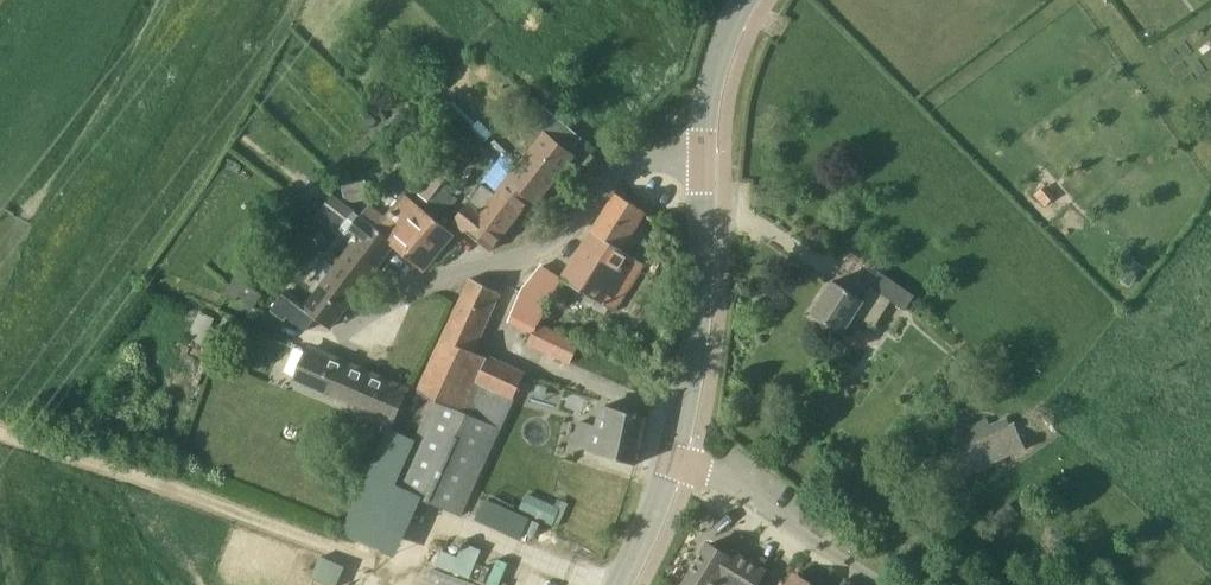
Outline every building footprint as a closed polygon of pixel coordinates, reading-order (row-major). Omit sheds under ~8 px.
[(533,124),(571,153),(584,137),(546,108),(533,124)] [(453,221),(491,251),(531,199),(537,204),(574,156),(571,153),(533,124),(531,122),(520,136),(533,147),(492,199),(479,189),(453,221)] [(366,181),(343,185),(346,203),(369,199),(366,181)] [(1057,197),(1047,185),(1036,195),(1046,206),(1057,197)] [(621,249),(645,212),(618,194),(562,279),(615,312),(638,275),(639,275),(646,264),(621,249)] [(343,226),(359,238),(305,310),(283,293),(272,308),(285,318),(287,314),(308,330),(316,318),(330,328),(392,244),(395,241),(363,215),(333,195),(317,217),(339,232),(343,226)] [(395,241),(392,244),(421,269),(452,232),(409,196),(390,220),(370,204),(363,215),(395,241)] [(1128,269),(1121,278),(1130,286),(1138,277),(1128,269)] [(906,310),(915,295),(880,273),(863,300),(833,281),(813,313),(844,333),(855,315),(875,327),(892,301),(906,310)] [(233,300),(237,296),(247,282),(236,274),(222,292),(233,300)] [(442,403),(447,406),(464,414),(490,358),(473,350),(500,291),(472,278),(418,392),(442,403)] [(570,362),(579,344),(544,327),(547,320),(539,317),(546,300),(522,290),(510,319),(532,330),(526,342),(570,362)] [(192,336),(202,340),(212,316),(202,312),(192,336)] [(294,388),(389,430),(406,391),(309,349),(294,388)] [(490,358),(464,414),(500,430),(526,375),(490,358)] [(419,434),(426,438),(401,490),(407,492),(459,517),(500,430),(464,414),(447,406),(442,403),(418,392),(408,412),(425,420),(419,434)] [(647,417),(645,417),(606,408),(601,430),(581,426),(576,451),(637,464),(647,417)] [(992,427),(990,424),(988,419),(955,434),(962,448),(972,470),(1025,447),(1015,425),(1011,426),(1009,422),(993,430),(992,427)] [(521,507),(556,523),(563,506),(529,490),(521,507)] [(476,519),(521,539),(530,518),(485,499),(476,519)] [(1009,524),(1019,514),(1020,513),(1009,502),(1000,511),(998,513),(999,514),(1009,524)] [(474,576),(485,548),(471,543),(466,556),(446,548),(440,563),(474,576)] [(728,584),(729,584),(759,584),(767,572),(732,550),(729,555),(709,544),(684,584),(727,584),(728,584)] [(321,554),(315,578),(344,584),(349,561),(321,554)]
